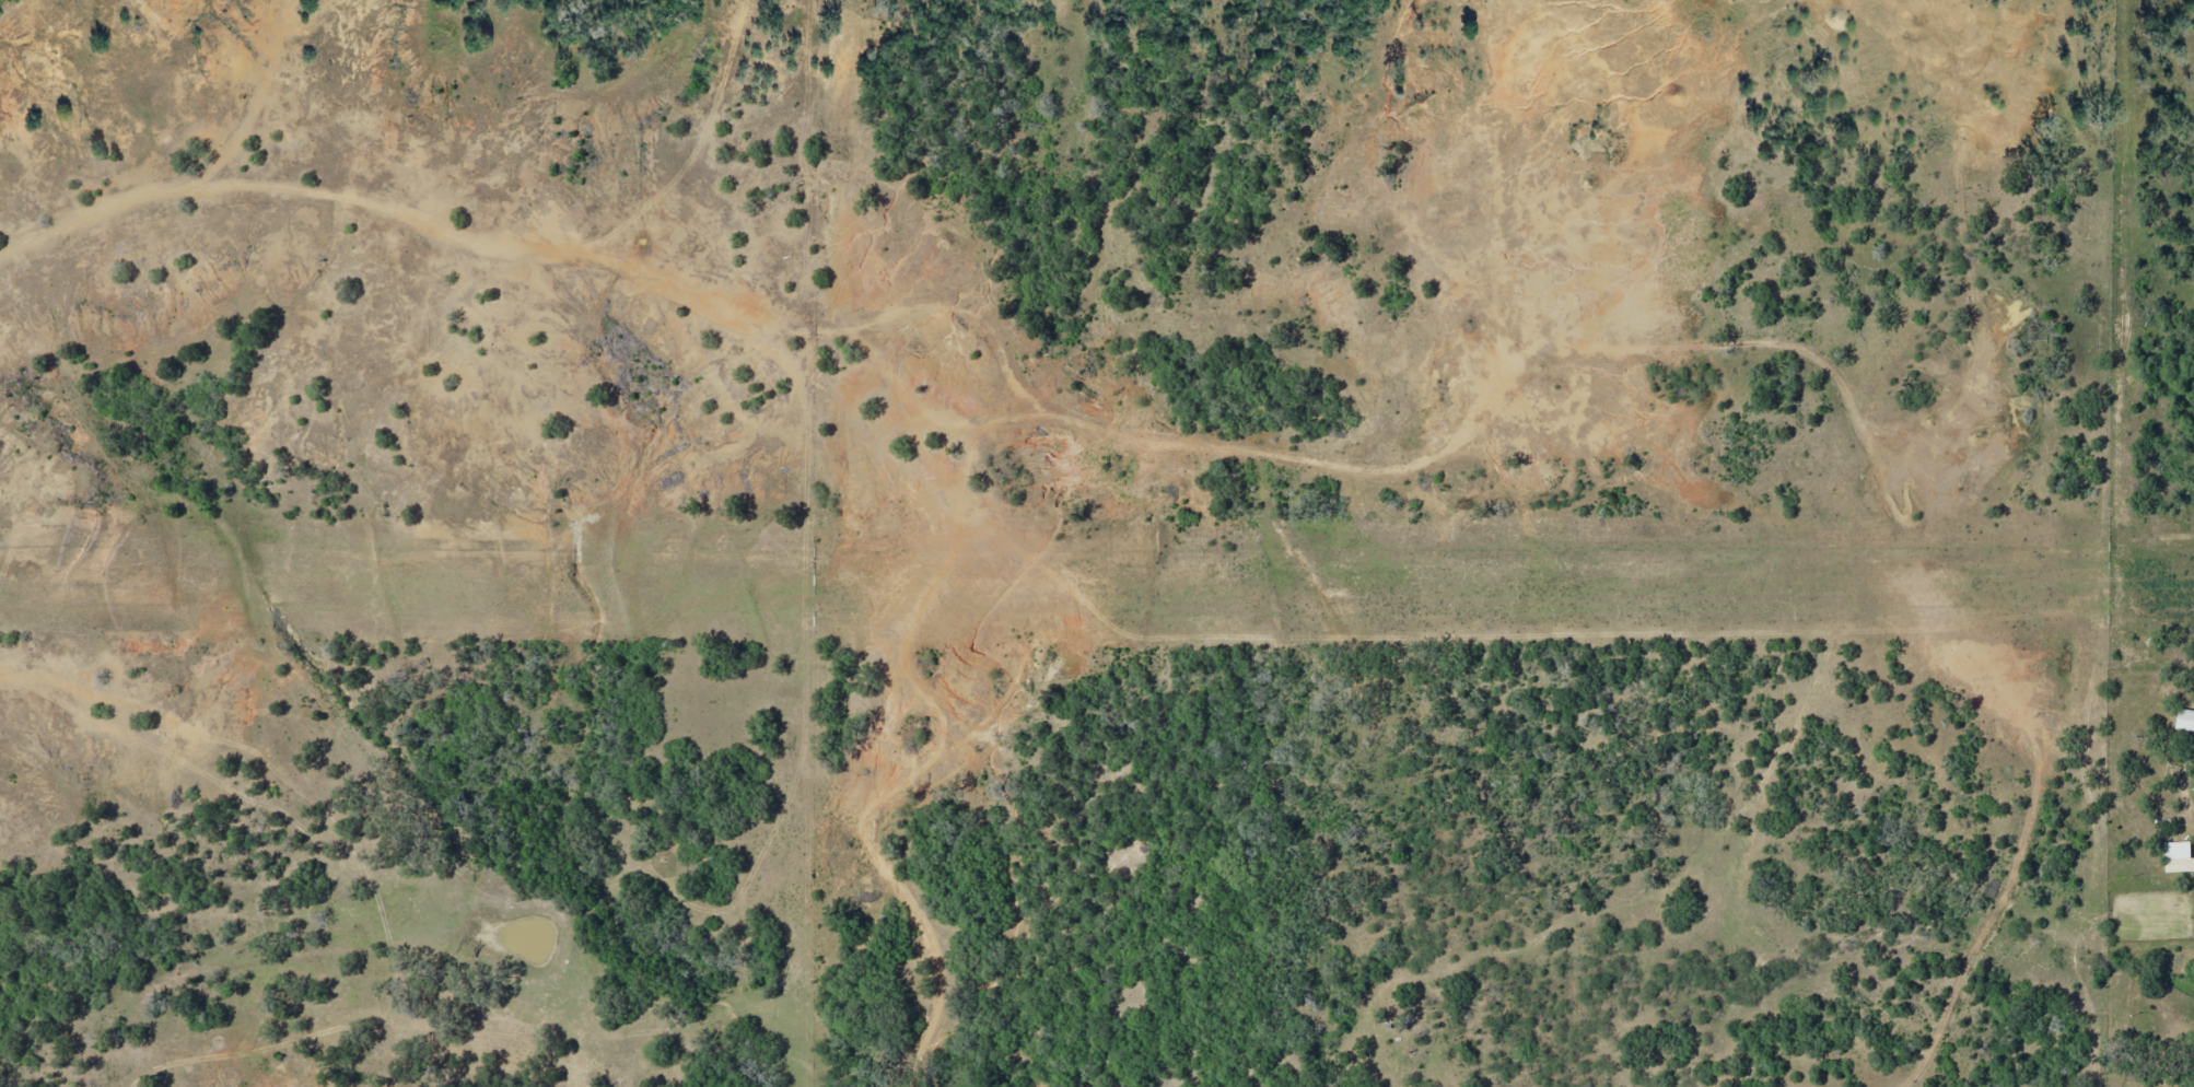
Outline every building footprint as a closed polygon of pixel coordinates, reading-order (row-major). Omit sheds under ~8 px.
[(2179,707),(2174,728),(2193,732),(2193,711),(2179,707)] [(2193,872),(2193,858),(2190,858),(2190,842),(2164,843),(2165,873),(2193,872)]
